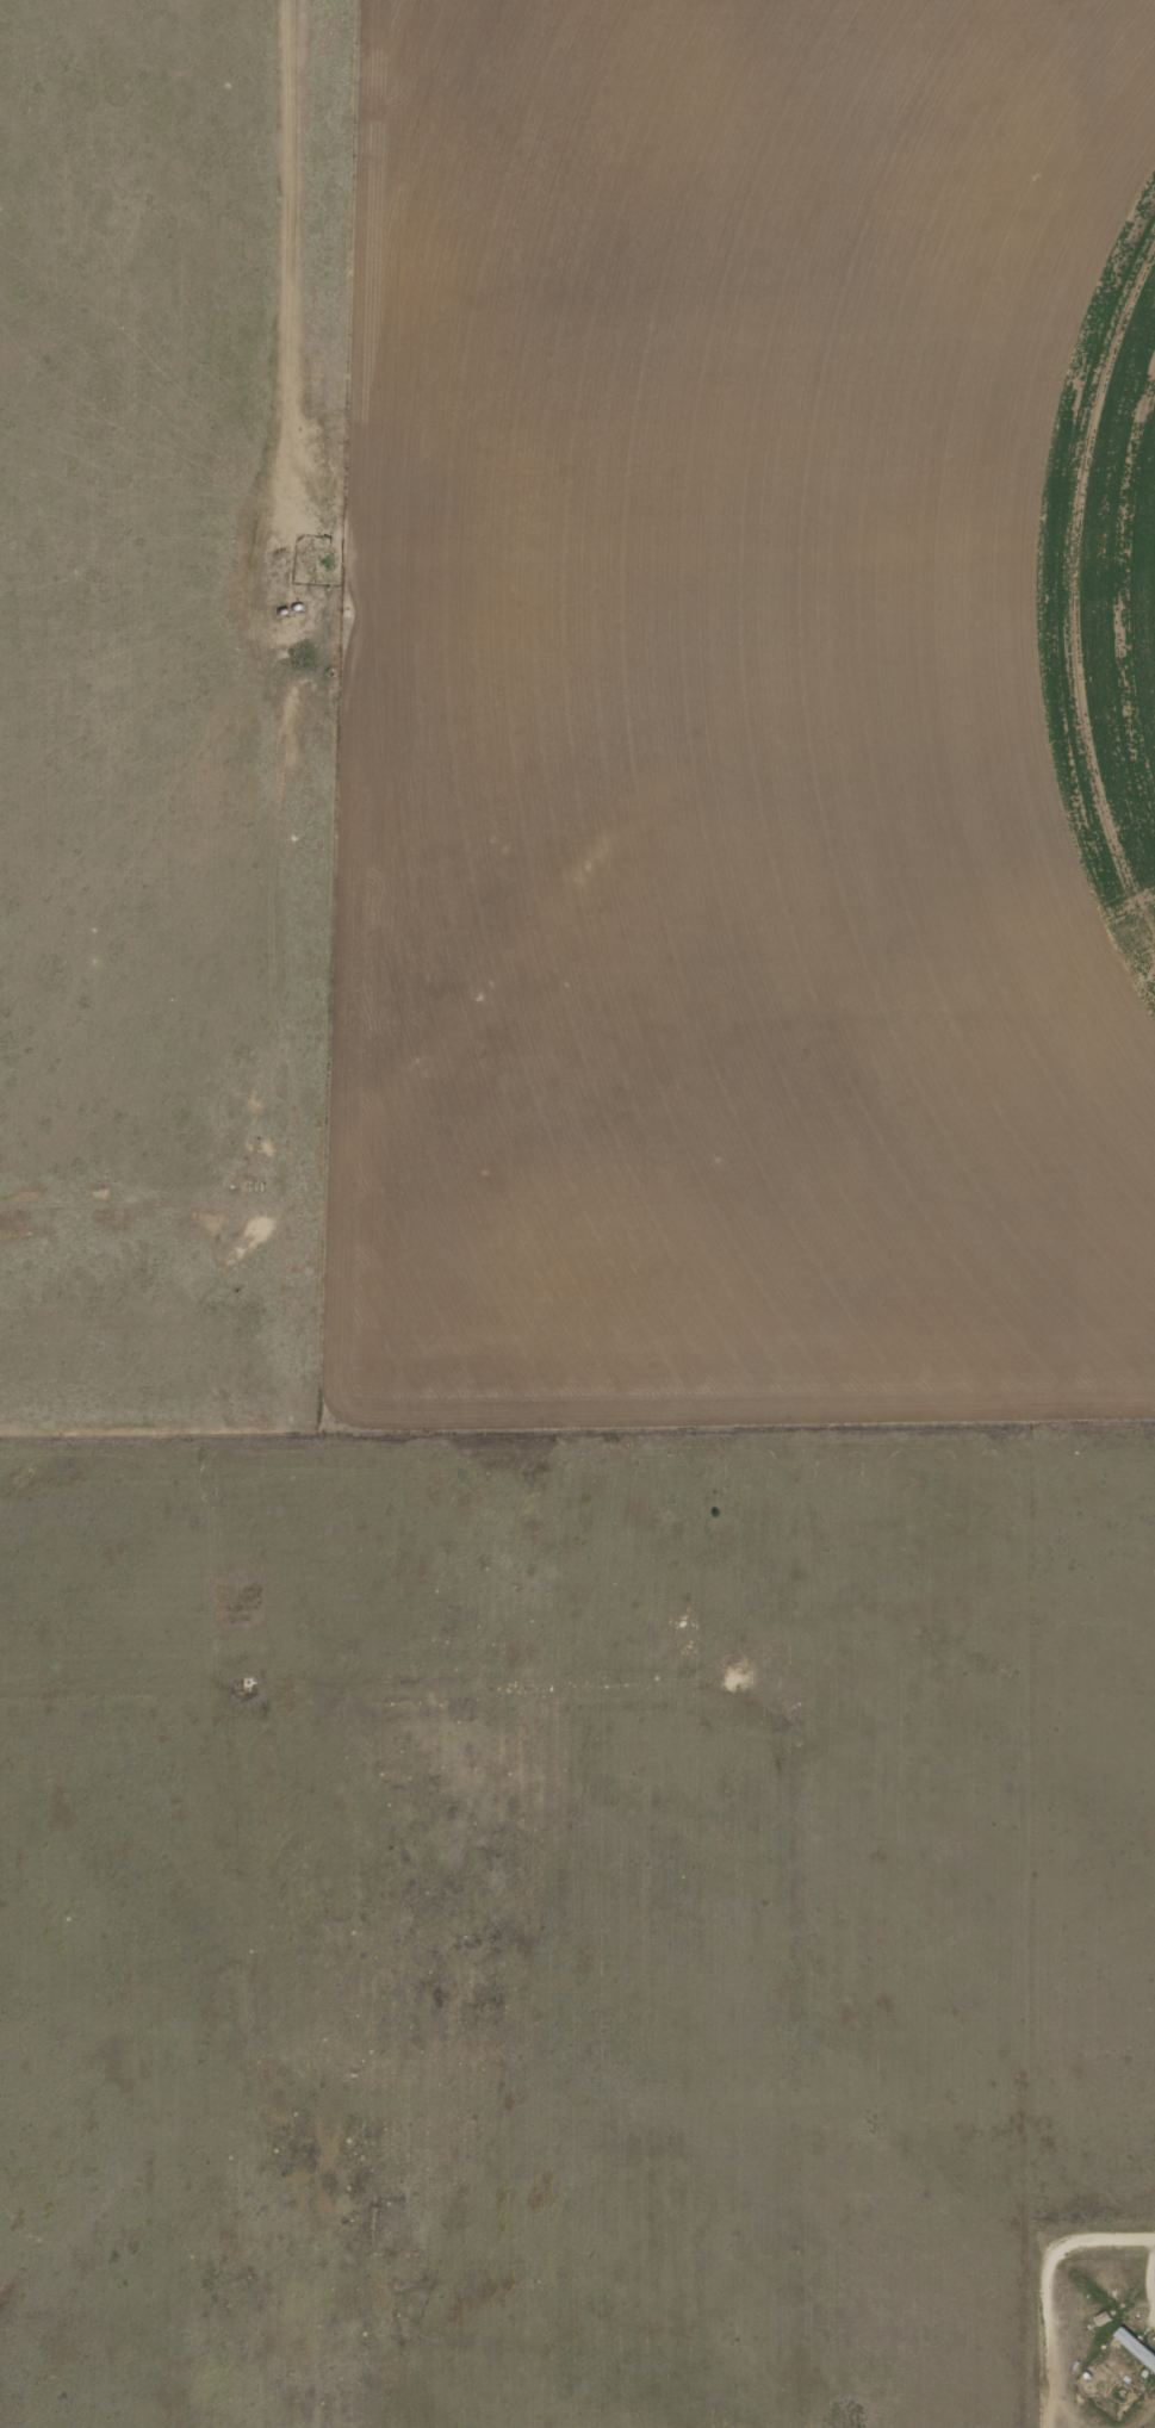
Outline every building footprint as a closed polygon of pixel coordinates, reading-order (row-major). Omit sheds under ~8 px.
[(1128,2325),(1119,2336),(1154,2369),(1154,2350),(1128,2325)]
